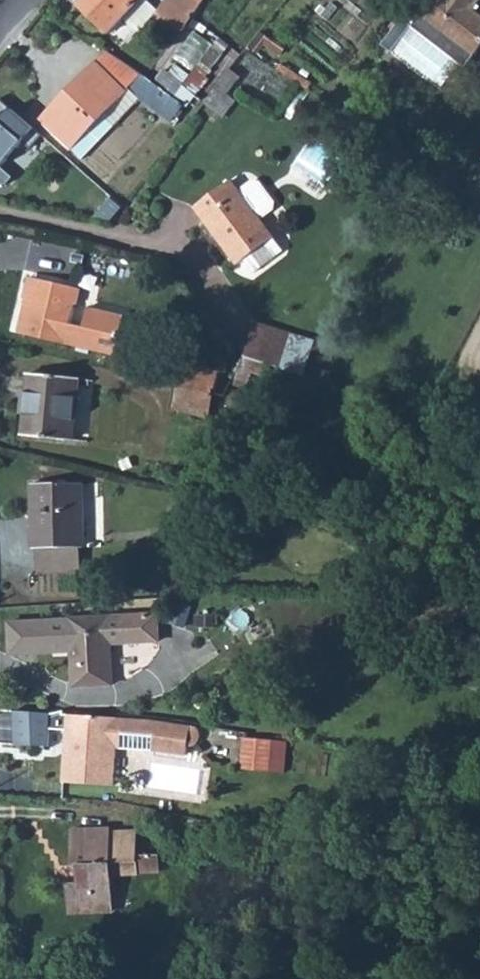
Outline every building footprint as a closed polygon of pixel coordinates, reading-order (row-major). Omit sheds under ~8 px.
[(80,5),(109,33),(140,0),(84,0),(80,5)] [(157,14),(183,30),(193,17),(203,0),(166,0),(157,14)] [(412,27),(466,68),(479,50),(479,16),(472,10),(479,0),(433,0),(412,27)] [(395,48),(412,27),(402,19),(385,41),(395,48)] [(220,37),(174,97),(184,105),(187,107),(196,94),(194,92),(231,45),(220,37)] [(56,111),(53,108),(42,119),(71,148),(129,88),(162,113),(174,97),(149,79),(108,50),(72,88),(75,91),(56,111)] [(231,68),(207,101),(227,115),(236,102),(228,96),(232,91),(242,76),(231,68)] [(72,88),(53,108),(56,111),(75,91),(72,88)] [(232,91),(228,96),(236,102),(238,97),(232,91)] [(174,97),(162,113),(172,120),(184,105),(174,97)] [(0,100),(0,165),(1,166),(22,141),(30,148),(41,135),(0,100)] [(260,217),(273,207),(274,200),(259,181),(252,180),(239,189),(232,179),(195,207),(238,264),(274,236),(260,217)] [(34,279),(22,333),(115,356),(124,316),(88,307),(81,333),(68,330),(77,289),(34,279)] [(254,324),(246,357),(281,366),(290,334),(254,324)] [(180,359),(176,385),(215,394),(219,368),(180,359)] [(27,374),(22,435),(74,440),(79,378),(27,374)] [(215,394),(176,385),(172,408),(211,417),(215,394)] [(31,485),(31,517),(31,548),(36,548),(78,547),(84,546),(82,483),(31,485)] [(78,547),(36,548),(36,569),(79,568),(78,547)] [(156,615),(70,619),(74,686),(113,685),(112,669),(121,666),(128,659),(133,653),(134,643),(158,642),(156,615)] [(50,744),(53,710),(18,707),(16,742),(50,744)] [(117,717),(62,713),(61,729),(66,730),(63,782),(113,785),(115,748),(117,717)] [(117,717),(115,748),(154,750),(156,721),(143,719),(117,717)] [(156,721),(154,750),(188,752),(190,725),(156,721)] [(245,734),(243,766),(272,769),(275,737),(245,734)] [(108,832),(108,830),(73,830),(74,864),(79,864),(79,882),(69,882),(70,911),(112,910),(111,872),(136,871),(135,831),(108,832)]
